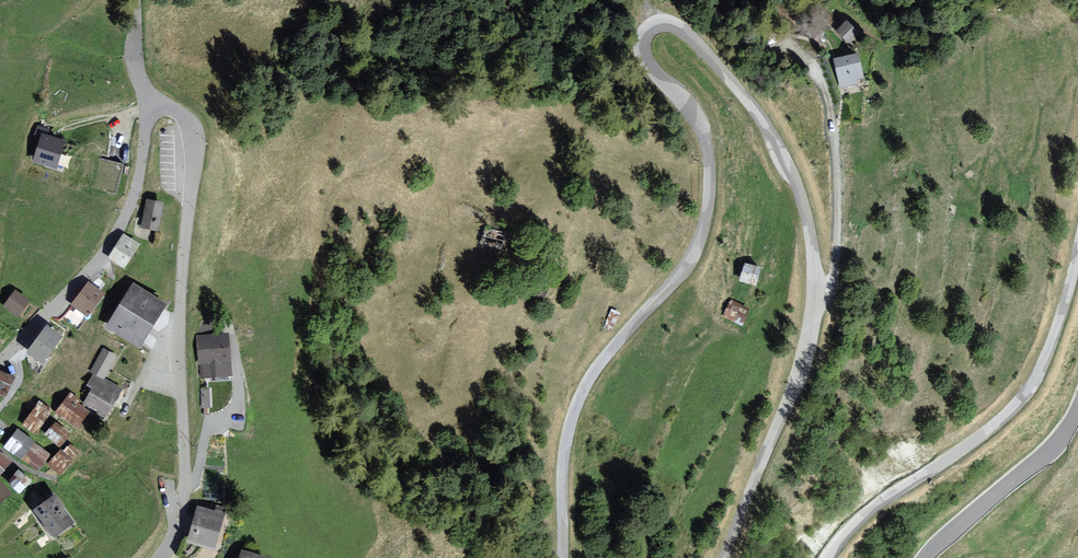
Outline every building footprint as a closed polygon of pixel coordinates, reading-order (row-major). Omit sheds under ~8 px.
[(850,22),(838,33),(850,46),(862,34),(850,22)] [(865,57),(836,62),(841,86),(869,80),(865,57)] [(48,130),(37,126),(33,139),(41,142),(35,161),(55,167),(63,142),(45,137),(48,130)] [(166,205),(148,201),(142,228),(160,232),(166,205)] [(511,235),(488,228),(482,246),(506,253),(511,235)] [(141,247),(124,236),(109,260),(126,270),(141,247)] [(765,269),(749,264),(743,284),(759,289),(765,269)] [(107,296),(89,283),(72,307),(89,320),(107,296)] [(170,306),(135,285),(109,329),(144,350),(170,306)] [(16,292),(3,309),(18,321),(31,304),(16,292)] [(754,312),(733,302),(726,319),(747,329),(754,312)] [(65,339),(49,328),(30,355),(45,366),(65,339)] [(231,335),(198,337),(201,380),(234,378),(231,335)] [(118,357),(103,350),(91,374),(94,376),(88,387),(94,391),(85,405),(107,421),(124,392),(106,380),(118,357)] [(0,372),(0,395),(8,399),(17,380),(0,372)] [(91,414),(69,398),(57,414),(78,430),(91,414)] [(55,412),(41,402),(23,428),(38,438),(55,412)] [(72,437),(56,425),(45,438),(62,450),(72,437)] [(52,457),(19,432),(5,450),(39,475),(52,457)] [(81,456),(69,445),(49,467),(61,479),(81,456)] [(0,455),(0,479),(12,465),(0,455)] [(33,483),(19,472),(9,485),(22,496),(33,483)] [(0,484),(0,485),(0,507),(1,508),(13,496),(0,484)] [(78,525),(57,497),(35,514),(57,542),(78,525)] [(222,515),(199,508),(189,541),(212,548),(222,515)]
